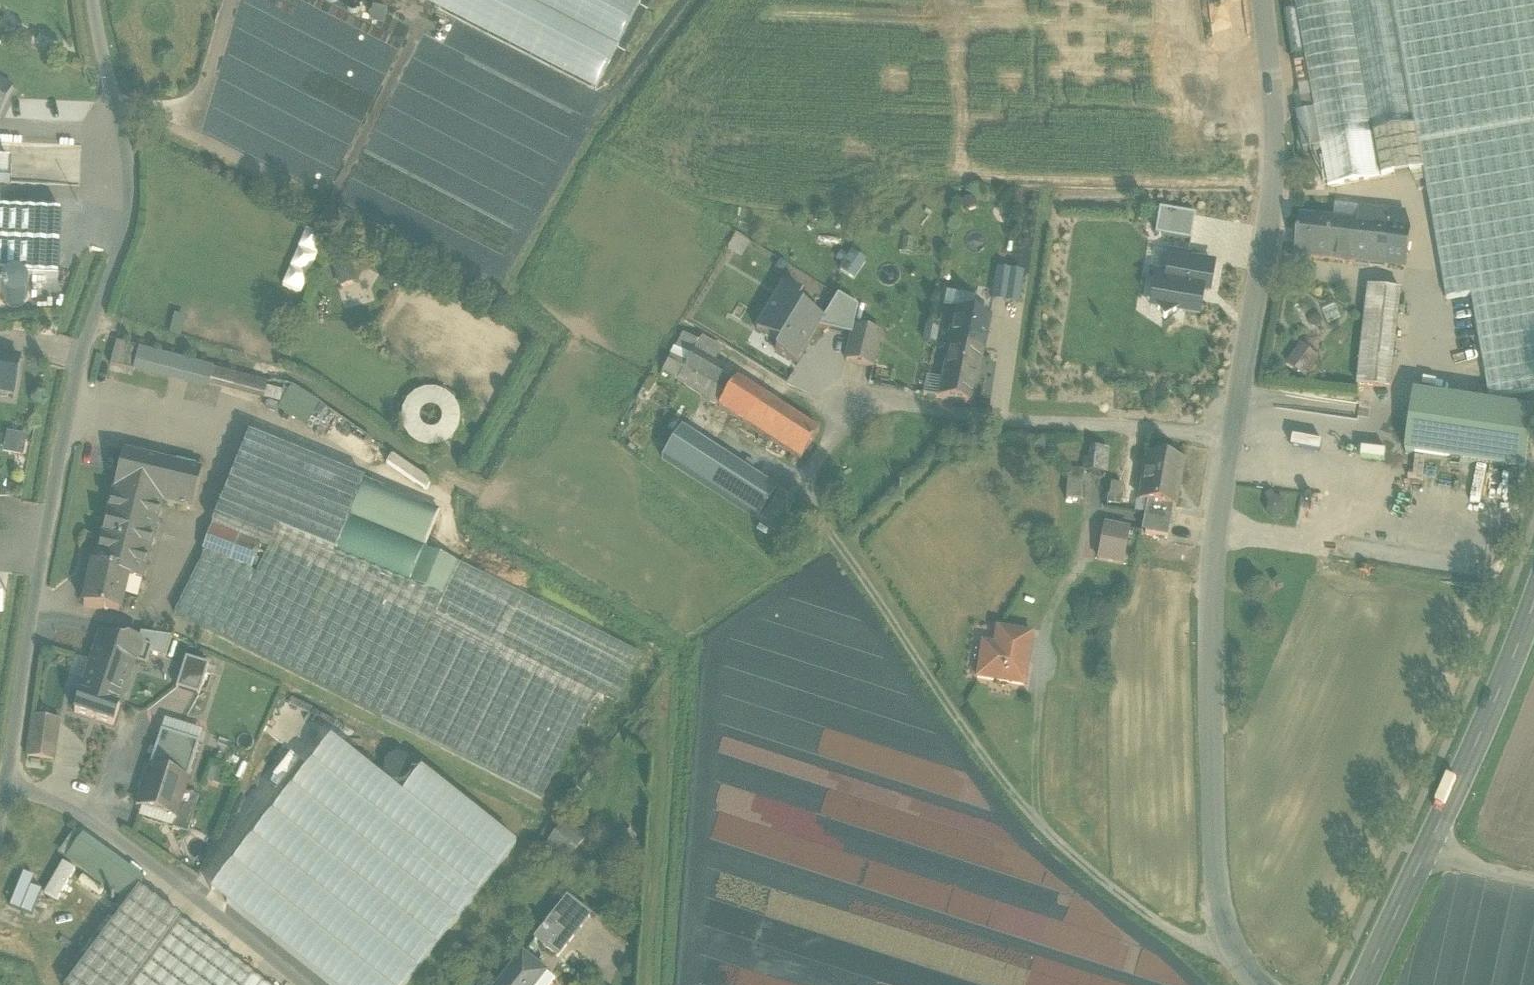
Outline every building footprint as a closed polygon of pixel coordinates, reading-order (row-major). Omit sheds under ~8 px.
[(594,91),(641,0),(417,0),(594,91)] [(1295,2),(1315,118),(1320,144),(1374,135),(1412,128),(1389,0),(1305,0),(1295,2)] [(1412,128),(1416,127),(1423,171),(1446,301),(1471,297),(1533,286),(1533,130),(1511,0),(1389,0),(1412,128)] [(1533,130),(1533,0),(1511,0),(1533,130)] [(373,8),(370,19),(385,23),(388,11),(373,8)] [(0,83),(0,112),(12,89),(0,83)] [(1315,118),(1298,121),(1303,150),(1321,147),(1320,144),(1315,118)] [(1412,128),(1374,135),(1382,178),(1423,171),(1416,127),(1412,128)] [(1374,135),(1320,144),(1321,147),(1328,188),(1382,178),(1374,135)] [(1394,213),(1335,207),(1334,220),(1301,217),(1296,257),(1405,269),(1410,233),(1391,231),(1394,213)] [(1195,217),(1159,211),(1155,237),(1191,243),(1195,217)] [(303,294),(326,237),(305,228),(281,286),(303,294)] [(849,252),(842,272),(859,278),(866,257),(849,252)] [(1188,258),(1170,255),(1168,268),(1166,277),(1156,275),(1152,298),(1159,300),(1157,310),(1164,320),(1176,312),(1198,316),(1202,291),(1208,292),(1212,268),(1212,267),(1213,267),(1187,262),(1188,258)] [(1010,274),(998,272),(996,280),(1009,282),(1010,274)] [(1009,282),(996,280),(993,301),(1005,303),(1009,282)] [(1471,297),(1489,399),(1533,391),(1533,286),(1471,297)] [(1402,293),(1369,290),(1358,388),(1391,391),(1402,293)] [(975,301),(946,295),(943,309),(955,312),(948,347),(950,347),(982,354),(983,354),(990,319),(972,315),(975,301)] [(791,332),(761,312),(742,341),(772,362),(770,365),(797,382),(820,347),(793,329),(791,332)] [(724,336),(705,326),(699,336),(718,347),(724,336)] [(880,335),(854,329),(846,364),(872,370),(880,335)] [(720,351),(701,340),(699,345),(683,335),(662,373),(718,409),(737,380),(738,378),(713,364),(720,351)] [(139,349),(116,343),(110,366),(133,372),(135,366),(139,351),(139,349)] [(982,354),(950,347),(939,401),(971,407),(982,354)] [(1319,360),(1301,347),(1288,365),(1305,378),(1319,360)] [(213,370),(139,351),(135,366),(209,385),(210,383),(213,370)] [(0,356),(0,394),(13,396),(20,360),(0,356)] [(213,370),(210,383),(264,397),(266,389),(267,385),(213,370)] [(819,433),(737,380),(718,409),(800,462),(819,433)] [(295,385),(279,408),(307,427),(323,403),(295,385)] [(283,393),(266,389),(264,398),(280,402),(283,393)] [(456,430),(458,420),(456,409),(450,400),(441,394),(430,392),(419,394),(410,401),(405,410),(403,420),(405,431),(411,440),(420,446),(431,448),(441,446),(450,439),(456,430)] [(1533,412),(1414,395),(1406,454),(1525,472),(1533,412)] [(27,456),(30,434),(9,431),(6,453),(27,456)] [(779,494),(680,431),(661,461),(760,524),(779,494)] [(423,551),(349,520),(364,483),(249,436),(211,529),(202,554),(205,555),(174,615),(381,719),(441,600),(436,597),(435,596),(409,586),(423,551)] [(1108,453),(1092,451),(1090,475),(1106,476),(1108,453)] [(202,472),(124,453),(114,493),(162,505),(192,512),(202,472)] [(1182,464),(1147,458),(1139,503),(1150,505),(1172,509),(1177,482),(1179,483),(1182,464)] [(1083,473),(1067,473),(1065,502),(1080,504),(1083,473)] [(1384,474),(1377,480),(1392,498),(1399,492),(1384,474)] [(439,513),(364,482),(364,483),(349,520),(423,551),(439,513)] [(1122,488),(1110,486),(1107,505),(1120,506),(1122,488)] [(162,505),(114,493),(96,566),(93,566),(83,608),(103,612),(103,611),(119,615),(123,597),(137,601),(162,505)] [(779,494),(760,524),(775,534),(794,504),(779,494)] [(1172,509),(1150,505),(1147,525),(1169,529),(1172,509)] [(1169,529),(1147,525),(1145,535),(1167,539),(1169,529)] [(1128,531),(1104,527),(1098,562),(1121,566),(1128,531)] [(458,566),(423,551),(409,586),(435,596),(436,597),(441,600),(458,566)] [(641,657),(459,565),(458,566),(441,600),(381,719),(542,800),(596,692),(617,703),(641,657)] [(1031,637),(996,631),(991,662),(980,660),(976,681),(1023,688),(1025,677),(1023,675),(1025,666),(1027,665),(1031,637)] [(171,639),(141,635),(137,645),(151,650),(150,654),(165,659),(171,639)] [(100,637),(74,713),(113,727),(134,664),(145,668),(150,654),(151,650),(137,645),(128,642),(122,644),(100,637)] [(206,694),(212,664),(186,659),(180,688),(206,694)] [(58,722),(33,718),(27,758),(53,762),(58,722)] [(199,744),(161,732),(149,769),(187,781),(199,744)] [(330,743),(212,891),(329,984),(404,984),(515,847),(422,773),(401,799),(330,743)] [(149,769),(148,768),(136,808),(175,820),(176,821),(184,795),(189,781),(187,781),(149,769)] [(184,795),(176,821),(175,820),(172,831),(187,835),(199,799),(184,795)] [(565,823),(543,851),(564,866),(585,838),(565,823)] [(145,882),(83,837),(66,860),(121,900),(128,905),(138,891),(138,892),(145,882)] [(58,862),(46,896),(64,902),(75,868),(58,862)] [(68,984),(134,984),(180,923),(138,892),(138,891),(128,905),(120,915),(68,984)] [(121,900),(114,910),(120,915),(128,905),(121,900)] [(570,900),(537,940),(559,958),(591,917),(570,900)] [(251,977),(252,977),(180,923),(134,984),(245,984),(251,977)] [(501,984),(554,984),(556,983),(523,957),(501,984)] [(1525,964),(1521,984),(1533,984),(1533,982),(1525,964)] [(252,977),(251,977),(245,984),(262,984),(252,977)]
